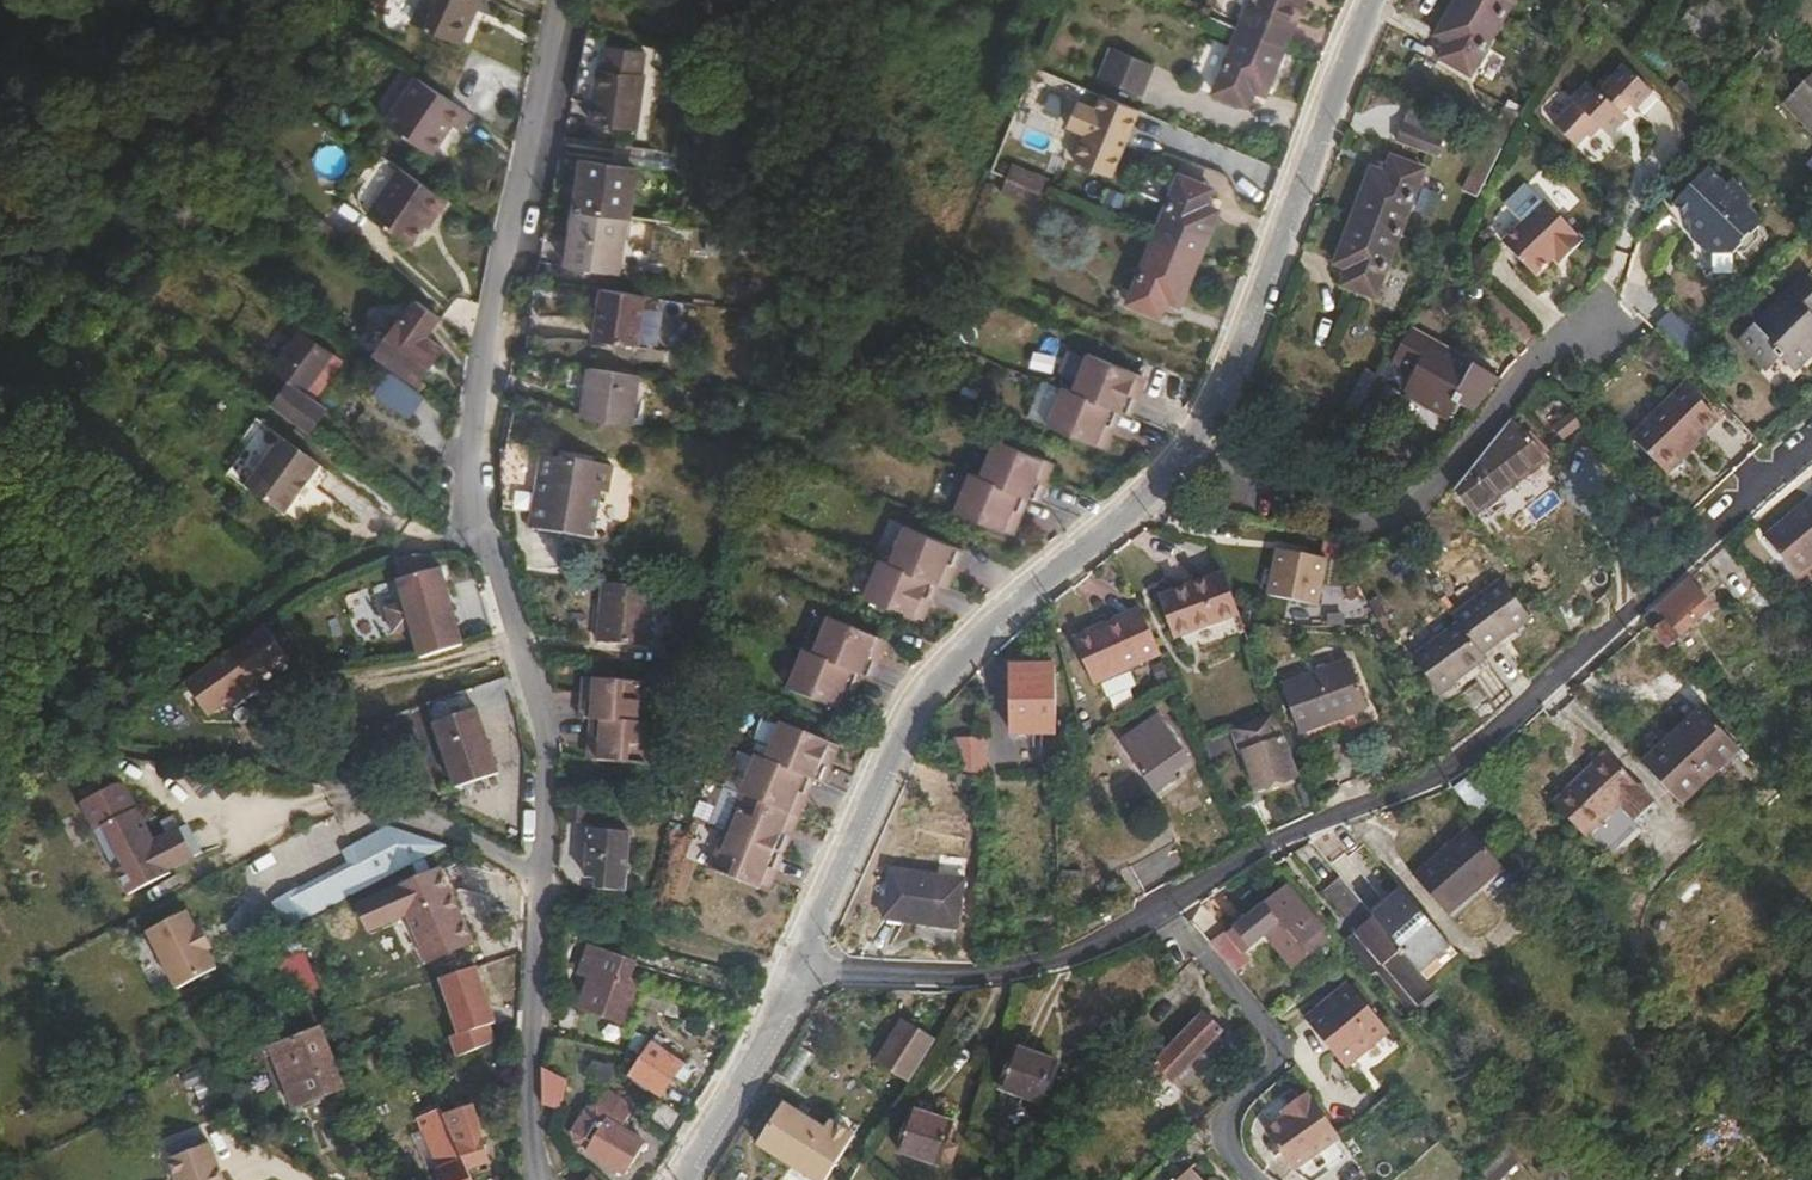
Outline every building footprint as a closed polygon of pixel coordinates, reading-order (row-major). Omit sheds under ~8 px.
[(423,17),(469,37),(484,0),(430,0),(423,17)] [(1285,47),(1305,0),(1252,0),(1239,28),(1285,47)] [(1480,0),(1455,0),(1436,33),(1449,41),(1441,56),(1470,73),(1505,14),(1480,0)] [(1505,14),(1513,0),(1480,0),(1505,14)] [(1690,14),(1719,35),(1729,21),(1700,0),(1690,14)] [(1711,46),(1719,35),(1690,14),(1682,25),(1711,46)] [(1265,95),(1285,47),(1239,28),(1213,92),(1245,105),(1252,90),(1265,95)] [(647,44),(608,39),(605,62),(601,62),(593,118),(637,124),(637,114),(641,79),(647,44)] [(1157,61),(1115,45),(1101,80),(1143,97),(1157,61)] [(1577,96),(1556,117),(1578,138),(1588,128),(1593,133),(1605,121),(1614,131),(1631,114),(1626,109),(1635,100),(1640,104),(1657,87),(1630,60),(1603,87),(1591,75),(1574,93),(1577,96)] [(423,71),(409,93),(457,124),(462,117),(470,123),(481,106),(423,71)] [(1790,102),(1811,125),(1811,81),(1790,102)] [(409,93),(395,117),(443,147),(457,124),(409,93)] [(1066,134),(1083,142),(1070,168),(1109,187),(1143,118),(1103,99),(1096,112),(1080,104),(1066,134)] [(1486,136),(1501,143),(1518,112),(1504,104),(1486,136)] [(1444,134),(1402,119),(1396,136),(1438,151),(1444,134)] [(1481,177),(1501,143),(1486,136),(1468,169),(1481,177)] [(1371,166),(1353,213),(1400,230),(1424,166),(1392,155),(1386,171),(1371,166)] [(638,163),(586,156),(579,202),(631,210),(638,163)] [(1717,176),(1699,158),(1664,193),(1683,212),(1680,215),(1679,221),(1682,226),(1700,243),(1723,244),(1748,220),(1750,210),(1747,207),(1741,201),(1738,195),(1740,187),(1723,170),(1717,176)] [(444,213),(457,195),(409,163),(376,208),(418,239),(432,220),(440,209),(444,213)] [(1012,167),(1007,180),(1044,195),(1049,182),(1012,167)] [(1152,240),(1198,260),(1218,210),(1205,204),(1211,189),(1179,175),(1152,240)] [(1044,195),(1007,180),(1000,195),(1037,211),(1044,195)] [(1536,271),(1554,253),(1562,246),(1569,253),(1585,237),(1547,197),(1504,238),(1536,271)] [(621,268),(628,214),(578,206),(571,260),(621,268)] [(440,209),(432,220),(436,224),(444,213),(440,209)] [(322,212),(317,219),(341,237),(345,229),(322,212)] [(1400,230),(1353,213),(1336,260),(1352,266),(1345,282),(1377,294),(1400,230)] [(1179,304),(1198,260),(1152,240),(1126,302),(1158,315),(1165,298),(1179,304)] [(1562,246),(1554,253),(1562,261),(1569,253),(1562,246)] [(620,272),(621,268),(571,260),(570,265),(620,272)] [(1811,353),(1811,275),(1805,267),(1734,334),(1780,383),(1811,353)] [(430,330),(443,311),(418,293),(379,351),(418,377),(444,339),(430,330)] [(614,335),(662,342),(664,323),(643,320),(644,313),(619,309),(619,315),(596,311),(592,337),(614,340),(614,335)] [(662,342),(684,346),(686,327),(664,323),(662,342)] [(1452,348),(1410,325),(1392,355),(1414,368),(1404,385),(1426,398),(1428,395),(1452,410),(1459,397),(1463,389),(1481,400),(1503,374),(1455,347),(1452,348)] [(686,327),(684,346),(683,351),(703,354),(707,330),(686,327)] [(294,330),(265,368),(280,380),(294,391),(323,352),(294,330)] [(294,391),(305,400),(333,361),(323,352),(294,391)] [(1074,390),(1123,411),(1133,415),(1139,398),(1135,397),(1129,395),(1132,386),(1139,387),(1144,376),(1089,353),(1074,390)] [(617,417),(624,368),(573,360),(566,410),(617,417)] [(1349,394),(1361,401),(1378,369),(1366,363),(1349,394)] [(428,393),(394,367),(379,386),(413,412),(428,393)] [(294,391),(280,380),(264,400),(304,432),(320,411),(305,400),(294,391)] [(1685,380),(1630,433),(1665,470),(1721,418),(1685,380)] [(1117,427),(1123,411),(1074,390),(1064,386),(1049,423),(1104,446),(1109,433),(1104,431),(1107,423),(1112,425),(1117,427)] [(1129,395),(1135,397),(1139,387),(1132,386),(1129,395)] [(1459,397),(1476,407),(1481,400),(1463,389),(1459,397)] [(1511,414),(1547,455),(1553,450),(1515,409),(1511,414)] [(1486,497),(1547,455),(1511,414),(1455,480),(1476,509),(1486,502),(1486,497)] [(1109,433),(1112,425),(1107,423),(1104,431),(1109,433)] [(262,426),(224,475),(260,503),(273,487),(274,488),(287,472),(286,471),(299,454),(262,426)] [(982,474),(1030,494),(1041,498),(1048,482),(1044,481),(1037,479),(1040,471),(1047,473),(1053,460),(998,437),(982,474)] [(505,445),(506,504),(534,508),(532,520),(542,521),(541,524),(598,532),(606,485),(614,485),(618,460),(505,445)] [(1023,511),(1030,494),(982,474),(972,470),(956,507),(1010,529),(1016,516),(1011,514),(1014,507),(1019,509),(1023,511)] [(1037,479),(1044,481),(1047,473),(1040,471),(1037,479)] [(1766,535),(1797,572),(1811,560),(1811,497),(1766,535)] [(904,523),(888,559),(938,580),(944,582),(949,568),(944,566),(947,559),(952,561),(957,563),(964,547),(904,523)] [(1333,552),(1347,554),(1340,535),(1324,532),(1321,543),(1325,543),(1331,546),(1333,552)] [(1312,600),(1321,550),(1276,541),(1272,563),(1268,586),(1267,592),(1312,600)] [(1348,557),(1347,554),(1333,552),(1338,561),(1348,557)] [(938,580),(888,559),(880,556),(864,592),(919,615),(925,602),(919,600),(921,592),(927,595),(932,596),(938,580)] [(1252,583),(1268,586),(1272,563),(1256,560),(1252,583)] [(1240,616),(1236,605),(1225,573),(1161,596),(1176,639),(1240,616)] [(649,639),(656,579),(606,574),(600,634),(649,639)] [(1663,617),(1651,628),(1667,646),(1714,604),(1690,577),(1655,607),(1663,617)] [(1500,580),(1450,616),(1456,624),(1412,657),(1437,692),(1482,660),(1478,655),(1528,619),(1500,580)] [(919,600),(925,602),(927,595),(921,592),(919,600)] [(413,624),(409,600),(334,616),(320,623),(323,640),(413,624)] [(1094,689),(1160,659),(1139,612),(1101,630),(1103,636),(1076,648),(1094,689)] [(811,652),(862,673),(872,677),(879,660),(876,658),(869,656),(872,649),(878,652),(884,638),(826,615),(811,652)] [(1073,642),(1076,648),(1103,636),(1101,630),(1073,642)] [(855,689),(862,673),(811,652),(803,649),(788,686),(843,708),(848,695),(844,693),(846,686),(851,688),(855,689)] [(869,656),(876,658),(878,652),(872,649),(869,656)] [(1295,724),(1363,701),(1346,653),(1278,677),(1295,724)] [(1679,670),(1685,665),(1679,659),(1673,663),(1679,670)] [(243,663),(208,681),(221,705),(253,683),(243,663)] [(1008,735),(1053,735),(1052,666),(1008,669),(1008,735)] [(590,671),(589,684),(596,684),(596,692),(588,691),(583,691),(581,711),(593,712),(646,717),(649,676),(590,671)] [(475,703),(436,718),(469,801),(511,785),(486,720),(483,722),(475,703)] [(1746,748),(1710,709),(1680,737),(1716,776),(1746,748)] [(655,718),(646,717),(593,712),(591,729),(596,730),(603,731),(602,739),(595,738),(594,754),(651,759),(655,718)] [(1155,719),(1120,742),(1153,792),(1172,779),(1168,773),(1185,763),(1155,719)] [(782,721),(768,756),(817,776),(828,780),(834,765),(829,764),(824,762),(826,755),(832,757),(838,743),(782,721)] [(1716,776),(1680,737),(1650,765),(1687,804),(1716,776)] [(1260,791),(1297,778),(1283,738),(1246,753),(1260,791)] [(965,774),(980,774),(983,774),(982,739),(950,740),(951,770),(965,774)] [(1752,753),(1746,748),(1716,776),(1721,782),(1752,753)] [(1558,801),(1590,835),(1625,802),(1641,820),(1660,802),(1611,751),(1558,801)] [(758,752),(742,790),(797,813),(802,798),(797,796),(800,789),(805,792),(810,793),(817,776),(768,756),(758,752)] [(829,764),(832,757),(826,755),(824,762),(829,764)] [(1494,797),(1471,771),(1456,782),(1480,809),(1494,797)] [(180,817),(149,832),(121,772),(76,794),(121,888),(196,852),(180,817)] [(1044,797),(1053,797),(1053,773),(1044,773),(1044,797)] [(1721,782),(1716,776),(1687,804),(1692,809),(1721,782)] [(797,796),(802,798),(805,792),(800,789),(797,796)] [(727,828),(786,852),(792,836),(788,835),(782,833),(785,825),(791,827),(797,813),(742,790),(727,828)] [(593,822),(591,836),(632,840),(633,826),(593,822)] [(365,874),(410,857),(397,824),(352,841),(365,874)] [(782,833),(788,835),(791,827),(785,825),(782,833)] [(1508,866),(1474,827),(1420,875),(1454,914),(1508,866)] [(779,869),(786,852),(727,828),(712,866),(766,887),(772,873),(767,871),(769,865),(775,867),(779,869)] [(632,840),(591,836),(588,871),(592,872),(600,873),(600,878),(599,883),(626,886),(632,840)] [(1127,868),(1143,896),(1188,872),(1172,844),(1127,868)] [(1408,890),(1376,853),(1347,878),(1378,915),(1408,890)] [(473,940),(442,864),(361,897),(370,922),(408,908),(428,958),(473,940)] [(880,921),(911,924),(916,894),(927,894),(931,876),(884,872),(880,921)] [(916,894),(911,924),(954,927),(957,878),(931,876),(927,894),(916,894)] [(1378,915),(1347,878),(1331,892),(1359,924),(1356,926),(1384,959),(1378,964),(1413,1005),(1437,985),(1385,922),(1378,915)] [(1212,939),(1254,989),(1292,961),(1295,965),(1334,935),(1292,883),(1212,939)] [(1385,922),(1414,897),(1408,890),(1378,915),(1385,922)] [(186,909),(143,931),(172,988),(215,966),(207,951),(212,948),(200,924),(195,926),(186,909)] [(641,961),(592,944),(583,972),(594,975),(584,1005),(628,1022),(644,982),(634,979),(641,961)] [(496,1042),(479,963),(441,972),(454,1031),(451,1032),(455,1051),(496,1042)] [(1396,1026),(1356,978),(1312,1013),(1353,1062),(1396,1026)] [(1206,1009),(1153,1055),(1170,1074),(1224,1028),(1206,1009)] [(934,1039),(900,1018),(874,1060),(908,1081),(934,1039)] [(323,1029),(275,1050),(297,1104),(345,1084),(323,1029)] [(691,1063),(662,1045),(644,1074),(674,1092),(691,1063)] [(1062,1063),(1023,1046),(1006,1085),(1044,1104),(1062,1063)] [(1170,1074),(1153,1055),(1143,1064),(1160,1084),(1170,1074)] [(545,1098),(562,1106),(569,1076),(544,1062),(545,1098)] [(1298,1170),(1342,1138),(1312,1089),(1292,1103),(1295,1109),(1288,1114),(1269,1127),(1298,1170)] [(941,1099),(921,1092),(900,1146),(940,1162),(944,1154),(954,1158),(960,1145),(948,1140),(955,1121),(935,1114),(941,1099)] [(441,1102),(420,1112),(442,1161),(440,1162),(449,1179),(476,1179),(441,1102)] [(825,1127),(785,1102),(759,1143),(800,1169),(825,1127)] [(1285,1108),(1288,1114),(1295,1109),(1292,1103),(1285,1108)] [(473,1106),(454,1112),(470,1165),(490,1158),(473,1106)] [(647,1142),(608,1119),(590,1148),(628,1172),(647,1142)] [(1510,1140),(1482,1168),(1492,1178),(1519,1151),(1510,1140)] [(165,1158),(174,1179),(225,1179),(210,1141),(165,1158)] [(1196,1179),(1204,1179),(1192,1168),(1188,1172),(1196,1179)]
